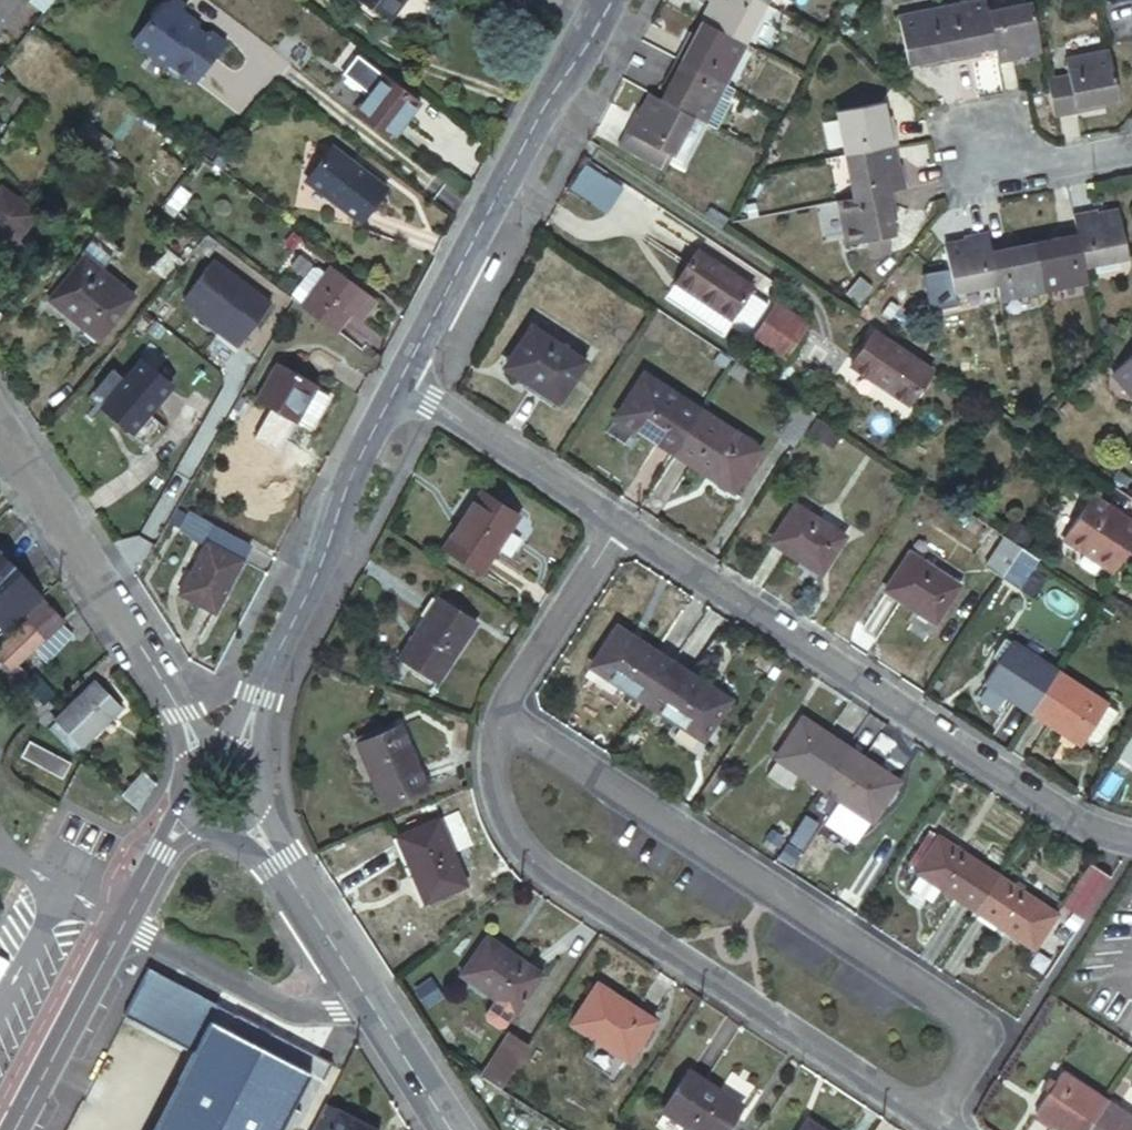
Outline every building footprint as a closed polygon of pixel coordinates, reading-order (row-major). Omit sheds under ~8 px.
[(53,0),(28,0),(46,12),(53,0)] [(135,40),(170,66),(173,62),(198,82),(228,44),(213,32),(204,34),(185,19),(184,10),(188,5),(182,0),(172,0),(170,2),(163,2),(135,40)] [(390,22),(406,0),(362,0),(390,22)] [(758,0),(712,0),(711,1),(717,4),(708,23),(748,46),(770,6),(758,0)] [(947,11),(958,63),(980,58),(979,52),(984,52),(1002,48),(994,14),(992,2),(947,11)] [(1039,4),(994,14),(1002,48),(1005,66),(1029,62),(1028,57),(1048,52),(1039,4)] [(935,67),(958,63),(947,11),(904,20),(913,65),(928,62),(934,61),(935,67)] [(729,84),(748,46),(708,23),(700,38),(697,43),(691,40),(682,58),(729,84)] [(694,35),(691,40),(697,43),(700,38),(694,35)] [(1054,83),(1062,123),(1104,113),(1102,106),(1107,106),(1122,102),(1112,56),(1072,65),(1075,78),(1054,83)] [(708,123),(729,84),(682,58),(671,78),(677,81),(674,86),(667,101),(699,118),(708,123)] [(677,81),(671,78),(668,82),(674,86),(677,81)] [(385,80),(358,115),(393,141),(420,105),(385,80)] [(729,84),(708,123),(719,129),(721,130),(735,103),(733,102),(739,89),(729,84)] [(669,174),(699,118),(667,101),(657,95),(647,114),(641,111),(621,148),(669,174)] [(47,111),(35,103),(25,115),(37,124),(47,111)] [(895,145),(901,144),(896,123),(890,125),(889,118),(886,104),(840,113),(849,154),(895,145)] [(894,189),(910,186),(906,166),(899,167),(895,145),(849,154),(859,196),(874,193),(894,189)] [(334,148),(308,181),(341,206),(338,209),(361,226),(386,192),(352,166),(354,163),(334,148)] [(587,166),(571,192),(595,207),(611,181),(587,166)] [(611,181),(595,207),(609,215),(625,189),(611,181)] [(859,196),(844,199),(854,244),(867,241),(889,236),(900,233),(895,213),(899,212),(894,189),(874,193),(859,196)] [(0,201),(0,264),(3,266),(40,218),(6,192),(0,201)] [(1097,210),(1077,214),(1080,230),(1087,267),(1131,258),(1122,212),(1099,216),(1097,210)] [(708,218),(725,229),(729,222),(713,211),(708,218)] [(1053,241),(1038,245),(1047,290),(1090,282),(1087,267),(1080,230),(1058,234),(1059,240),(1053,241)] [(992,248),(988,232),(966,237),(968,242),(946,246),(954,293),(999,285),(992,248)] [(221,245),(208,236),(198,248),(211,259),(221,245)] [(889,236),(867,241),(870,256),(892,251),(889,236)] [(999,285),(1002,299),(1047,290),(1038,245),(1022,248),(1016,250),(1015,242),(992,248),(999,285)] [(95,248),(84,261),(102,276),(113,262),(95,248)] [(679,282),(735,319),(756,286),(700,249),(679,282)] [(102,276),(84,261),(50,304),(89,334),(82,343),(93,352),(101,344),(134,301),(102,276)] [(377,300),(336,269),(304,310),(336,334),(352,313),(362,321),(377,300)] [(852,297),(864,307),(876,291),(865,281),(852,297)] [(724,335),(735,319),(679,282),(669,298),(724,335)] [(779,303),(762,330),(778,341),(795,314),(779,303)] [(530,384),(559,402),(587,359),(532,324),(507,363),(529,376),(530,384)] [(854,367),(913,406),(935,371),(877,332),(854,367)] [(1111,372),(1131,394),(1131,353),(1111,372)] [(144,364),(106,411),(134,436),(173,389),(144,364)] [(299,427),(300,423),(317,392),(320,387),(283,368),(262,408),(299,427)] [(617,415),(674,452),(702,409),(644,372),(617,415)] [(317,392),(300,423),(313,430),(329,399),(317,392)] [(795,443),(816,410),(803,401),(782,434),(795,443)] [(702,409),(674,452),(733,489),(761,447),(702,409)] [(813,429),(838,445),(846,434),(820,418),(813,429)] [(444,546),(473,564),(511,505),(482,487),(444,546)] [(1121,575),(1131,558),(1131,523),(1096,499),(1069,542),(1121,575)] [(771,541),(821,574),(846,536),(795,504),(771,541)] [(5,520),(0,525),(0,557),(22,536),(5,520)] [(1009,538),(994,528),(975,557),(990,566),(1009,538)] [(990,566),(1005,577),(1024,547),(1009,538),(990,566)] [(208,542),(181,595),(218,616),(244,562),(208,542)] [(1024,547),(1005,577),(1018,585),(1037,556),(1030,552),(1024,547)] [(886,588),(936,621),(961,584),(911,550),(886,588)] [(401,655),(438,680),(476,621),(439,596),(401,655)] [(59,630),(43,611),(0,652),(0,656),(15,671),(26,660),(59,630)] [(71,642),(59,630),(26,660),(38,673),(71,642)] [(619,685),(652,706),(678,667),(622,631),(591,680),(613,694),(619,685)] [(988,683),(1032,712),(1059,672),(1008,638),(1000,652),(1006,656),(988,683)] [(15,671),(0,656),(0,684),(15,671)] [(678,667),(652,706),(710,743),(735,703),(678,667)] [(22,712),(37,695),(15,671),(0,684),(0,692),(22,712)] [(1059,672),(1032,712),(1083,745),(1100,718),(1106,721),(1115,709),(1059,672)] [(77,760),(79,757),(118,709),(94,687),(54,735),(77,760)] [(783,763),(827,791),(836,779),(854,751),(810,722),(783,763)] [(676,723),(669,734),(695,752),(702,742),(676,723)] [(358,742),(384,806),(428,787),(401,724),(381,731),(379,726),(357,735),(360,741),(358,742)] [(30,744),(21,758),(59,780),(67,765),(30,744)] [(836,779),(827,791),(846,802),(831,825),(864,846),(879,823),(881,825),(906,785),(854,751),(836,779)] [(124,800),(143,817),(156,791),(143,778),(124,800)] [(397,835),(425,901),(466,883),(439,817),(397,835)] [(935,836),(915,866),(925,873),(945,843),(935,836)] [(949,891),(984,913),(1005,879),(946,840),(945,843),(925,873),(923,875),(927,877),(918,891),(941,906),(949,891)] [(1073,901),(1094,916),(1120,875),(1099,861),(1073,901)] [(1005,879),(984,913),(1043,951),(1044,948),(1062,920),(1064,917),(1005,879)] [(1062,920),(1044,948),(1060,959),(1078,931),(1062,920)] [(461,972),(516,1008),(542,971),(487,934),(461,972)] [(211,998),(149,966),(125,1011),(193,1047),(150,1129),(288,1129),(292,1122),(299,1125),(332,1061),(269,1028),(261,1044),(203,1013),(211,998)] [(1064,998),(1088,1013),(1101,992),(1077,977),(1064,998)] [(576,1026),(632,1063),(657,1025),(601,988),(576,1026)] [(515,1008),(496,996),(486,1010),(488,1016),(499,1023),(505,1022),(515,1008)] [(269,1028),(211,998),(203,1013),(261,1044),(269,1028)] [(508,1049),(487,1079),(505,1091),(525,1060),(508,1049)] [(748,1109),(695,1074),(668,1114),(692,1129),(734,1129),(748,1109)] [(1063,1129),(1095,1129),(1112,1104),(1066,1074),(1060,1084),(1054,1092),(1040,1115),(1063,1129)] [(1049,1088),(1054,1092),(1060,1084),(1054,1080),(1049,1088)] [(327,1101),(311,1129),(379,1129),(380,1128),(327,1101)] [(1095,1129),(1131,1129),(1131,1117),(1112,1104),(1095,1129)]
